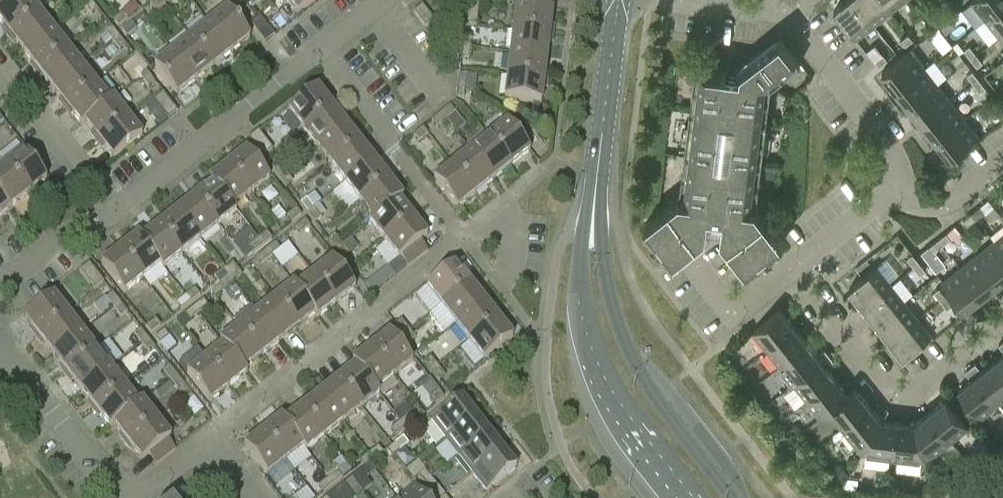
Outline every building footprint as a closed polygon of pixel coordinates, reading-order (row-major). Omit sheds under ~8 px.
[(10,35),(39,12),(29,0),(16,0),(0,13),(0,22),(10,35)] [(150,6),(155,12),(164,4),(160,0),(157,0),(150,6)] [(241,0),(240,0),(235,5),(242,14),(248,9),(241,0)] [(298,14),(316,0),(286,0),(298,14)] [(874,24),(855,0),(847,0),(834,10),(856,38),(874,24)] [(874,24),(891,11),(882,0),(855,0),(874,24)] [(905,0),(882,0),(891,11),(905,0)] [(1002,5),(1002,0),(973,0),(972,1),(986,18),(1002,5)] [(98,10),(91,1),(84,6),(92,15),(98,10)] [(468,1),(465,25),(477,26),(480,2),(468,1)] [(986,18),(999,35),(1002,32),(1002,5),(986,18)] [(425,28),(427,27),(434,21),(422,6),(413,14),(425,28)] [(516,7),(513,31),(549,35),(552,11),(516,7)] [(227,10),(209,24),(231,53),(250,38),(227,10)] [(39,12),(10,35),(24,53),(53,30),(39,12)] [(123,13),(113,20),(118,27),(128,19),(123,13)] [(251,25),(265,44),(275,36),(260,17),(251,25)] [(950,19),(940,28),(945,34),(955,26),(950,19)] [(131,24),(122,31),(127,38),(136,30),(131,24)] [(209,24),(191,38),(213,67),(231,53),(209,24)] [(105,32),(112,42),(119,37),(111,27),(105,32)] [(938,29),(929,36),(936,45),(946,38),(938,29)] [(24,53),(38,71),(67,48),(53,30),(24,53)] [(547,57),(549,35),(513,31),(510,53),(547,57)] [(909,33),(900,40),(904,46),(913,39),(909,33)] [(464,36),(462,48),(470,49),(472,37),(464,36)] [(126,46),(119,37),(112,42),(120,51),(126,46)] [(757,206),(758,199),(772,85),(801,62),(781,37),(742,68),(741,73),(695,67),(680,196),(645,224),(673,259),(707,232),(711,203),(725,204),(722,234),(749,269),(785,241),(757,206)] [(191,38),(173,52),(195,81),(213,67),(191,38)] [(964,49),(971,58),(976,53),(970,45),(964,49)] [(67,48),(38,71),(52,89),(81,66),(67,48)] [(462,48),(461,59),(469,60),(470,49),(462,48)] [(910,49),(882,71),(896,89),(924,67),(910,49)] [(177,96),(195,81),(173,52),(154,67),(177,96)] [(544,80),(547,57),(510,53),(507,76),(544,80)] [(883,53),(875,60),(879,66),(888,59),(883,53)] [(958,53),(951,59),(959,68),(966,63),(959,55),(958,53)] [(983,62),(976,53),(971,58),(977,66),(983,62)] [(134,69),(141,78),(147,73),(140,64),(134,69)] [(52,89),(66,107),(95,85),(81,66),(52,89)] [(896,89),(909,106),(938,84),(924,67),(896,89)] [(967,74),(974,83),(980,78),(973,70),(967,74)] [(155,83),(147,73),(141,78),(148,88),(155,83)] [(458,86),(466,87),(467,75),(459,74),(458,86)] [(544,80),(507,76),(505,99),(541,104),(544,80)] [(986,87),(980,78),(974,83),(980,91),(986,87)] [(909,106),(923,123),(951,101),(938,84),(909,106)] [(95,85),(66,107),(81,126),(85,123),(84,122),(109,102),(95,85)] [(458,86),(456,98),(464,99),(466,87),(458,86)] [(303,130),(332,107),(317,89),(288,111),(303,130)] [(167,117),(168,120),(178,112),(163,93),(153,101),(158,107),(167,117)] [(113,99),(109,102),(84,122),(85,123),(98,140),(127,118),(113,99)] [(923,123),(936,140),(964,118),(951,101),(923,123)] [(994,108),(1000,117),(1002,115),(1002,108),(999,104),(994,108)] [(158,124),(160,126),(168,120),(167,117),(158,107),(150,114),(158,124)] [(346,125),(332,107),(303,130),(317,148),(346,125)] [(450,107),(441,114),(446,120),(455,113),(450,107)] [(441,114),(431,121),(436,128),(446,120),(441,114)] [(528,125),(514,117),(509,126),(523,133),(528,125)] [(142,136),(127,118),(98,140),(113,159),(142,136)] [(964,118),(936,140),(950,158),(978,135),(964,118)] [(507,123),(488,137),(511,167),(530,152),(509,126),(507,123)] [(317,148),(331,166),(360,143),(346,125),(317,148)] [(423,128),(413,136),(418,142),(428,134),(423,128)] [(273,150),(258,131),(248,138),(263,157),(273,150)] [(493,181),(511,167),(488,137),(470,152),(493,181)] [(0,155),(0,160),(4,166),(28,196),(46,181),(16,142),(0,155)] [(345,184),(374,161),(360,143),(331,166),(345,184)] [(228,165),(251,194),(269,180),(247,151),(228,165)] [(452,166),(475,195),(493,181),(470,152),(452,166)] [(345,184),(359,202),(388,180),(374,161),(345,184)] [(272,168),(279,177),(285,172),(278,163),(272,168)] [(234,208),(251,194),(228,165),(209,180),(212,184),(213,183),(233,209),(234,208)] [(0,169),(0,197),(10,210),(28,196),(4,166),(0,169)] [(457,210),(475,195),(452,166),(434,181),(457,210)] [(293,182),(285,172),(279,177),(286,187),(293,182)] [(399,200),(399,201),(403,198),(388,180),(359,202),(373,219),(373,220),(399,200)] [(213,183),(212,184),(195,198),(218,226),(237,212),(234,208),(233,209),(213,183)] [(0,197),(0,217),(10,210),(0,197)] [(218,226),(195,198),(177,212),(200,241),(218,226)] [(300,204),(307,213),(314,209),(306,199),(300,204)] [(384,241),(413,218),(399,201),(399,200),(373,220),(373,219),(369,222),(384,241)] [(985,211),(981,205),(972,212),(977,218),(985,211)] [(287,216),(292,223),(301,215),(296,209),(287,216)] [(321,218),(314,209),(307,213),(315,223),(321,218)] [(177,212),(159,226),(182,255),(200,241),(177,212)] [(968,225),(977,218),(972,212),(964,219),(968,225)] [(408,268),(427,252),(420,243),(427,237),(413,218),(384,241),(398,260),(401,258),(407,266),(408,268)] [(305,220),(296,228),(301,234),(310,226),(305,220)] [(163,270),(182,255),(159,226),(142,240),(141,240),(161,265),(160,266),(163,270)] [(958,243),(964,238),(955,226),(949,231),(958,243)] [(257,240),(262,246),(272,239),(267,232),(257,240)] [(947,232),(938,239),(943,245),(951,238),(947,232)] [(994,240),(1002,251),(1002,234),(994,240)] [(328,240),(336,250),(342,245),(335,235),(328,240)] [(139,236),(120,251),(143,280),(160,266),(161,265),(141,240),(142,240),(139,236)] [(242,239),(233,246),(244,261),(262,246),(257,240),(248,247),(242,239)] [(938,239),(930,246),(934,251),(943,245),(938,239)] [(1002,279),(1002,251),(994,240),(977,254),(1000,282),(1002,279)] [(266,251),(271,257),(280,250),(275,243),(266,251)] [(349,254),(342,245),(336,250),(343,259),(349,254)] [(921,252),(929,263),(938,256),(934,251),(930,246),(921,252)] [(124,294),(143,280),(120,251),(101,265),(124,294)] [(262,264),(271,257),(266,251),(257,258),(262,264)] [(907,258),(914,266),(920,261),(913,253),(907,258)] [(977,254),(960,267),(983,295),(1000,282),(977,254)] [(389,268),(388,269),(394,276),(407,266),(400,258),(398,260),(389,268)] [(333,260),(314,274),(337,304),(355,289),(333,260)] [(926,270),(920,261),(914,266),(921,274),(926,270)] [(228,277),(237,269),(233,263),(223,271),(228,277)] [(104,283),(89,264),(80,271),(94,290),(104,283)] [(441,306),(470,284),(455,265),(426,288),(441,306)] [(863,306),(891,284),(877,266),(849,288),(863,306)] [(965,309),(983,295),(960,267),(943,281),(965,309)] [(228,277),(233,283),(242,276),(237,269),(228,277)] [(228,277),(223,271),(214,278),(219,284),(228,277)] [(318,319),(337,304),(314,274),(297,288),(296,289),(316,314),(315,315),(318,319)] [(228,277),(219,284),(224,290),(231,284),(233,283),(228,277)] [(891,284),(863,306),(877,323),(905,301),(904,300),(914,293),(901,277),(892,284),(891,284)] [(240,294),(231,284),(224,290),(232,300),(240,294)] [(298,328),(315,315),(316,314),(296,289),(297,288),(294,284),(275,299),(298,328)] [(441,306),(431,314),(445,332),(455,324),(484,302),(470,284),(441,306)] [(934,291),(941,300),(947,295),(940,287),(934,291)] [(185,297),(190,303),(199,296),(194,289),(185,297)] [(106,299),(113,308),(120,303),(112,294),(106,299)] [(953,304),(947,295),(941,300),(948,308),(953,304)] [(24,318),(39,337),(68,314),(53,296),(24,318)] [(181,310),(190,303),(185,297),(176,304),(181,310)] [(275,299),(257,313),(280,342),(298,328),(275,299)] [(194,308),(199,314),(208,307),(203,300),(194,308)] [(905,301),(877,323),(890,340),(918,318),(905,301)] [(484,302),(455,324),(469,342),(498,319),(484,302)] [(127,312),(120,303),(113,308),(121,317),(127,312)] [(190,321),(199,314),(194,308),(185,315),(190,321)] [(766,349),(795,326),(781,309),(753,331),(766,349)] [(257,313),(239,327),(261,357),(280,342),(257,313)] [(68,314),(39,337),(53,355),(82,332),(68,314)] [(932,335),(918,318),(890,340),(904,358),(932,335)] [(469,342),(460,349),(475,368),(513,338),(498,319),(469,342)] [(156,320),(146,327),(151,333),(161,326),(156,320)] [(395,326),(403,335),(409,330),(402,321),(395,326)] [(808,343),(795,326),(766,349),(780,366),(808,343)] [(244,370),(261,357),(239,327),(220,342),(223,346),(224,345),(243,371),(244,370)] [(134,335),(142,344),(148,339),(141,330),(134,335)] [(416,339),(409,330),(403,335),(410,344),(416,339)] [(164,331),(155,338),(160,345),(169,337),(164,331)] [(96,350),(82,332),(53,355),(67,373),(96,350)] [(390,333),(371,348),(394,377),(412,362),(390,333)] [(169,337),(160,345),(167,354),(177,347),(169,337)] [(155,348),(148,339),(142,344),(149,353),(155,348)] [(96,350),(67,373),(81,391),(110,368),(122,359),(108,341),(96,350)] [(808,343),(780,366),(793,383),(830,354),(825,349),(817,355),(808,343)] [(224,345),(223,346),(206,359),(229,389),(247,374),(244,370),(243,371),(224,345)] [(376,390),(394,377),(371,348),(352,362),(355,366),(356,365),(376,391),(376,390)] [(198,349),(179,364),(210,403),(229,389),(206,359),(198,349)] [(834,359),(830,354),(793,383),(807,400),(835,377),(826,366),(834,359)] [(994,361),(1002,373),(1002,354),(994,361)] [(424,363),(431,372),(438,367),(430,358),(424,363)] [(970,366),(999,402),(1002,399),(1002,373),(994,361),(982,370),(976,362),(970,366)] [(356,365),(355,366),(338,379),(361,408),(379,394),(376,390),(376,391),(356,365)] [(163,371),(170,380),(176,375),(169,366),(163,371)] [(981,416),(999,402),(970,366),(965,370),(971,379),(959,388),(981,416)] [(445,376),(438,367),(431,372),(439,381),(445,376)] [(125,387),(110,368),(81,391),(96,409),(125,387)] [(184,384),(176,375),(170,380),(177,389),(184,384)] [(835,377),(807,400),(821,418),(829,411),(848,394),(844,388),(835,377)] [(342,423),(361,408),(338,379),(320,394),(342,423)] [(125,387),(96,409),(110,428),(114,425),(113,424),(139,405),(138,404),(125,387)] [(856,388),(848,394),(829,411),(842,428),(870,405),(856,388)] [(439,392),(430,399),(435,405),(444,398),(439,392)] [(320,394),(302,408),(324,437),(342,423),(320,394)] [(929,412),(951,440),(969,426),(947,398),(929,412)] [(432,422),(446,440),(476,417),(462,399),(432,422)] [(113,424),(114,425),(128,442),(156,420),(142,401),(138,404),(139,405),(113,424)] [(870,405),(842,428),(862,453),(881,419),(870,405)] [(306,452),(324,437),(302,408),(285,422),(284,422),(303,447),(303,448),(306,452)] [(925,460),(951,440),(929,412),(916,423),(925,460)] [(400,422),(405,428),(414,421),(410,415),(400,422)] [(476,417),(446,440),(459,457),(489,434),(476,417)] [(282,418),(263,432),(294,472),(311,459),(306,452),(303,448),(303,447),(284,422),(285,422),(282,418)] [(898,421),(881,419),(862,453),(894,456),(898,421)] [(149,456),(156,465),(175,450),(168,441),(171,438),(156,420),(128,442),(142,461),(149,456)] [(894,456),(925,460),(916,423),(898,421),(894,456)] [(396,436),(405,428),(400,422),(391,429),(396,436)] [(263,432),(244,447),(275,487),(294,472),(263,432)] [(459,457),(473,474),(502,451),(489,434),(459,457)] [(395,444),(401,451),(409,444),(403,437),(395,444)] [(392,457),(401,451),(395,444),(387,450),(392,457)] [(369,454),(374,461),(383,453),(378,447),(369,454)] [(502,451),(473,474),(486,492),(516,468),(502,451)] [(365,468),(374,461),(369,454),(360,462),(365,468)] [(849,473),(841,463),(831,471),(839,481),(849,473)] [(418,476),(425,484),(432,479),(425,470),(418,476)] [(360,471),(352,477),(364,492),(372,486),(360,471)] [(328,479),(333,485),(342,478),(337,472),(328,479)] [(344,484),(349,491),(355,497),(357,497),(364,492),(352,477),(344,484)] [(843,487),(857,488),(858,478),(848,477),(843,485),(843,487)] [(324,492),(333,485),(328,479),(319,486),(324,492)] [(438,487),(432,479),(425,484),(431,492),(438,487)] [(931,495),(932,484),(924,484),(923,494),(931,495)] [(400,497),(424,497),(415,486),(400,497)] [(435,497),(442,497),(445,495),(438,487),(431,492),(435,497)] [(295,497),(312,497),(305,489),(295,497)]
